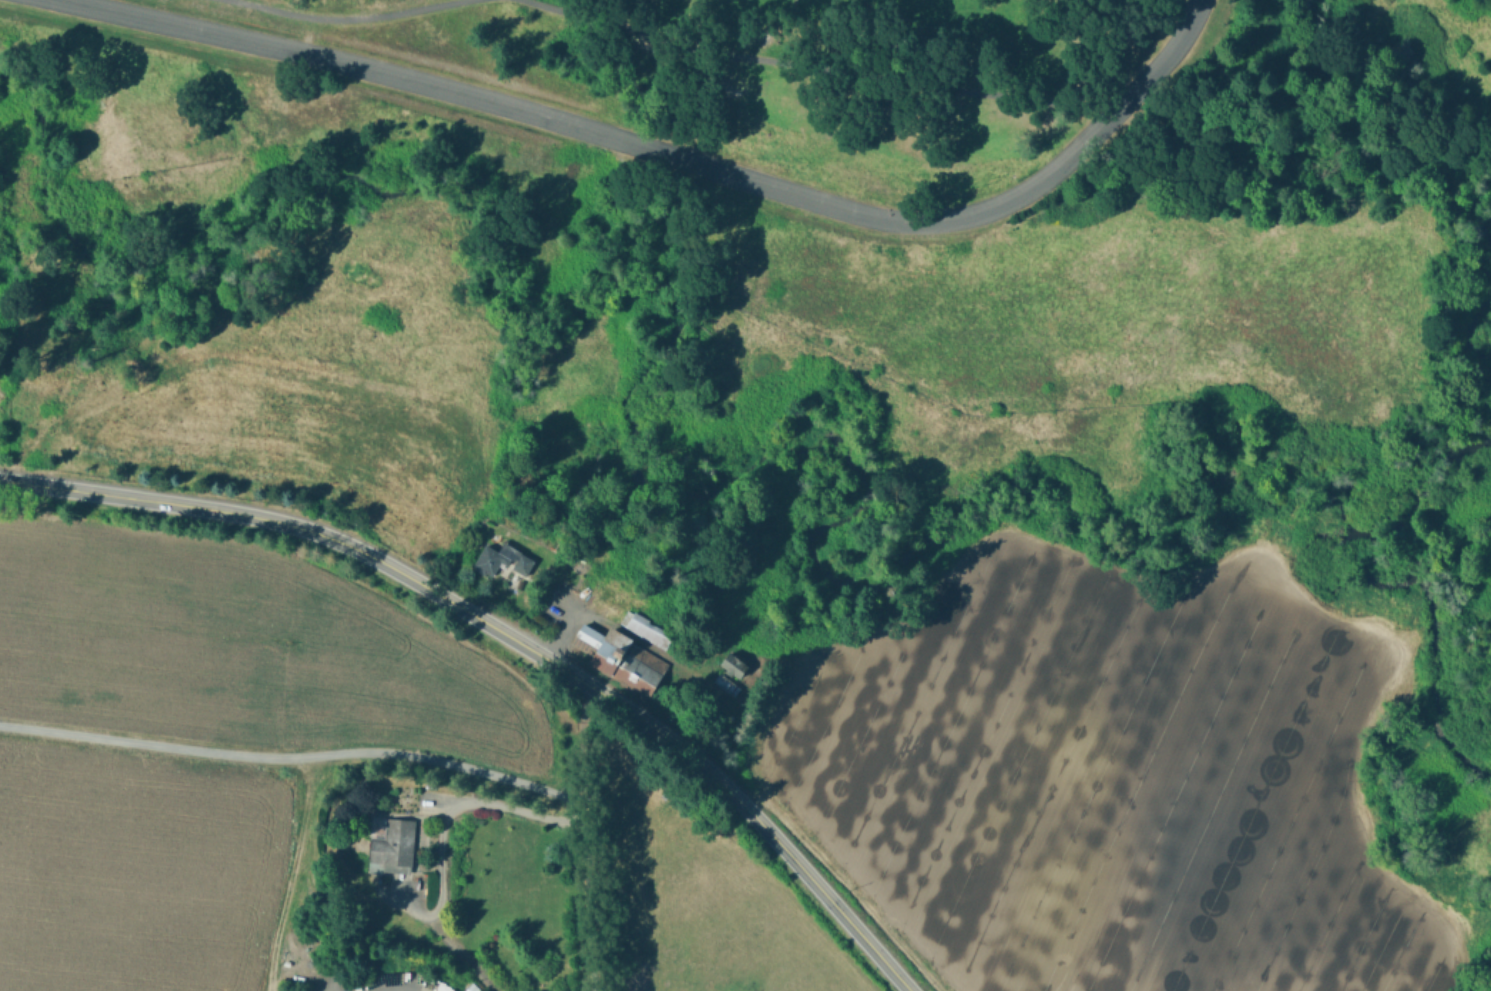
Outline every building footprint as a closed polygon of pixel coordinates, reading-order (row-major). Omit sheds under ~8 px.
[(534,560),(503,543),(498,552),(484,544),(472,566),(492,578),(499,564),(524,578),(534,560)] [(673,636),(633,611),(623,626),(663,652),(673,636)] [(652,693),(669,657),(606,630),(604,635),(580,624),(566,655),(652,693)] [(718,671),(740,680),(747,663),(726,654),(718,671)] [(413,820),(378,819),(378,834),(369,834),(368,873),(412,874),(413,820)]
